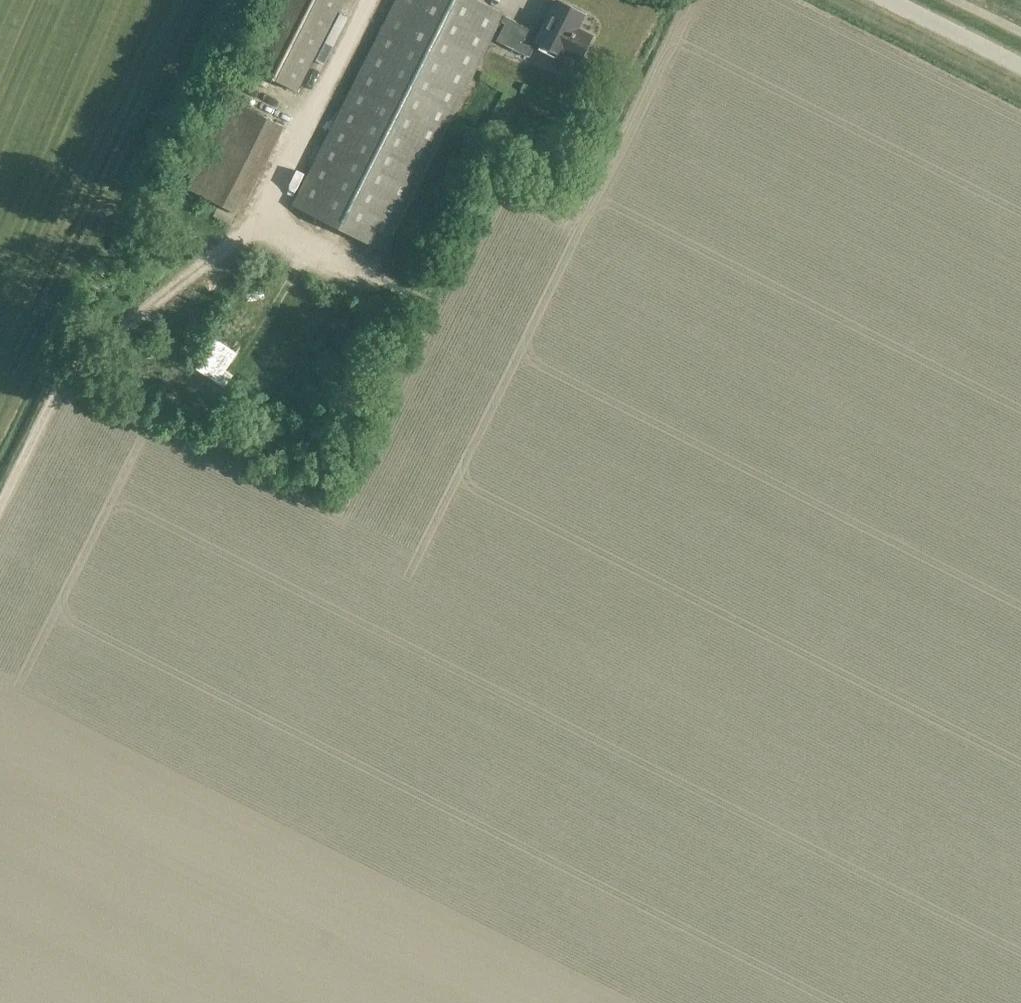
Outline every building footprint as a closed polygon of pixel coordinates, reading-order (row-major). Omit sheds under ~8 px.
[(248,67),(296,91),(342,0),(282,0),(248,67)] [(502,15),(503,14),(475,0),(396,0),(293,204),(384,250),(499,21),(504,24),(496,40),(528,57),(536,42),(563,56),(565,53),(580,60),(592,36),(577,28),(584,14),(559,2),(548,25),(544,23),(539,34),(502,15)] [(239,213),(283,127),(231,101),(188,187),(239,213)]
